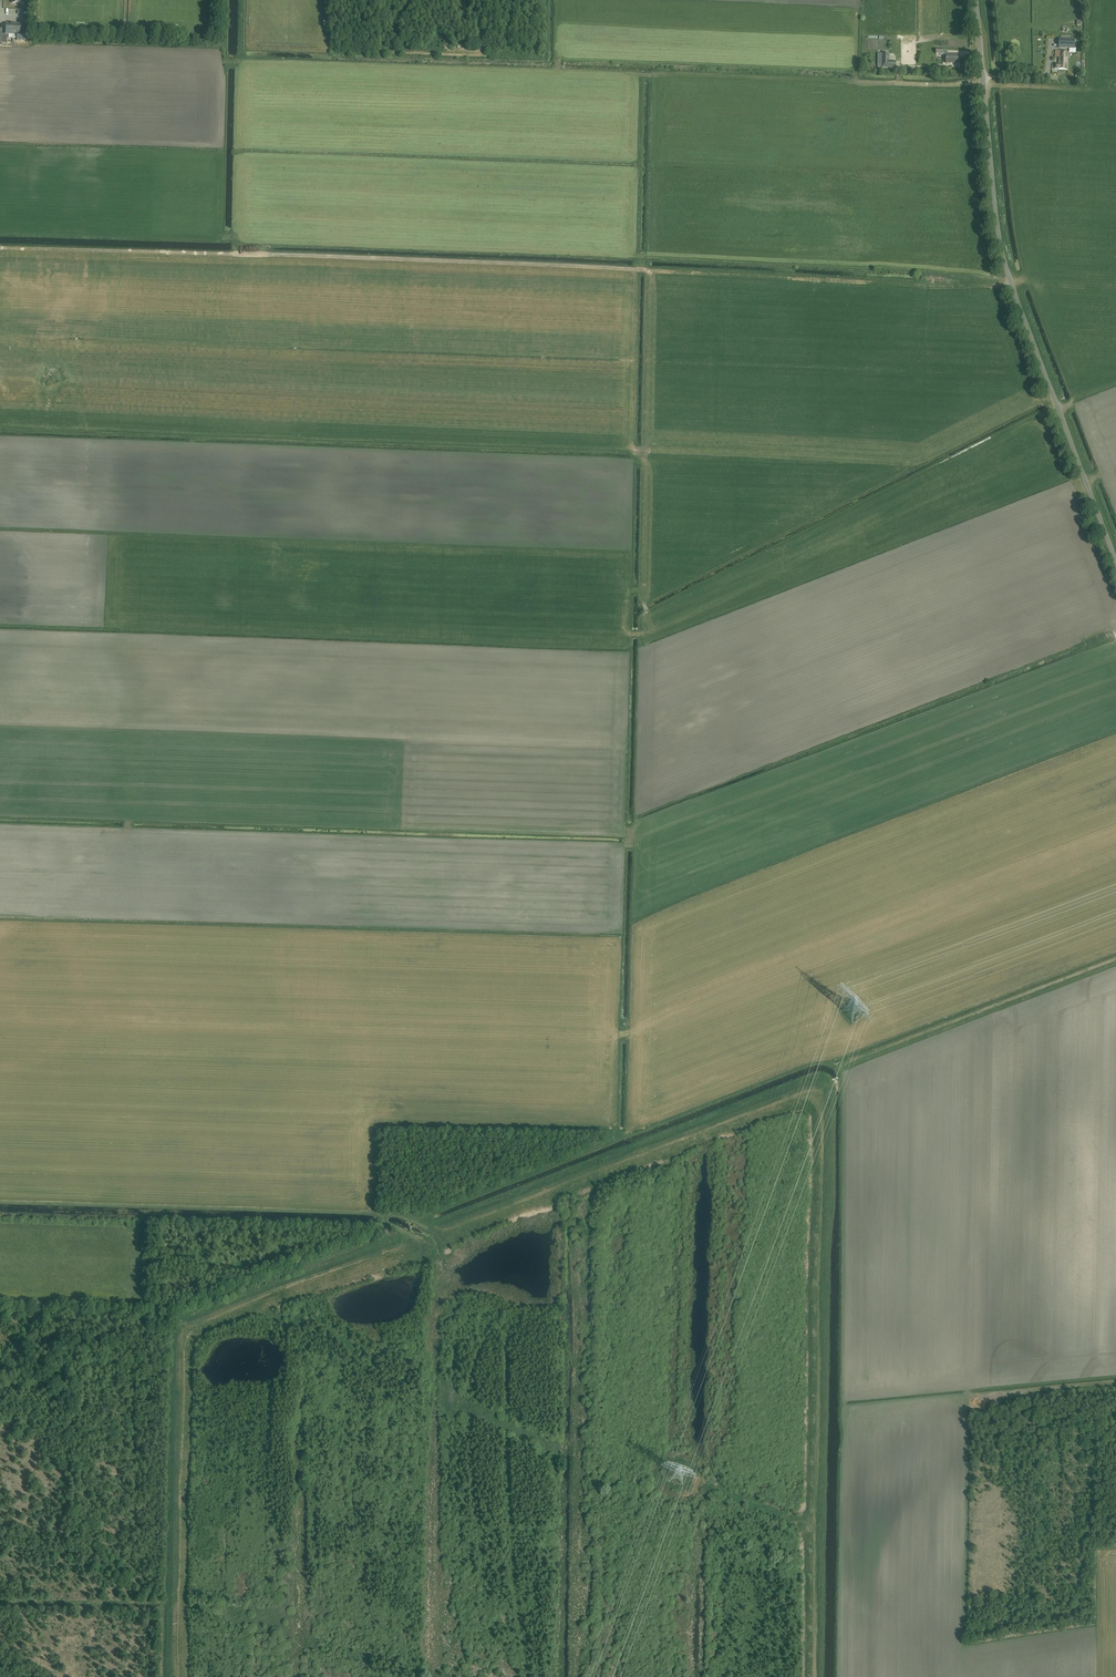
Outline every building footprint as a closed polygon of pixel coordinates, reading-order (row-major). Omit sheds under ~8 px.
[(5,36),(2,36),(2,43),(6,43),(7,38),(8,38),(9,34),(13,34),(13,24),(6,24),(5,36)] [(13,24),(13,34),(17,35),(17,40),(23,40),(23,33),(20,33),(21,24),(13,24)] [(1070,37),(1065,36),(1065,39),(1059,39),(1058,48),(1074,49),(1075,40),(1070,39),(1070,37)] [(1068,51),(1059,51),(1059,64),(1055,64),(1055,68),(1058,69),(1067,69),(1068,64),(1067,64),(1067,58),(1068,51)] [(888,62),(888,53),(882,53),(882,68),(896,68),(896,62),(888,62)] [(946,54),(946,63),(959,63),(959,54),(946,54)]
